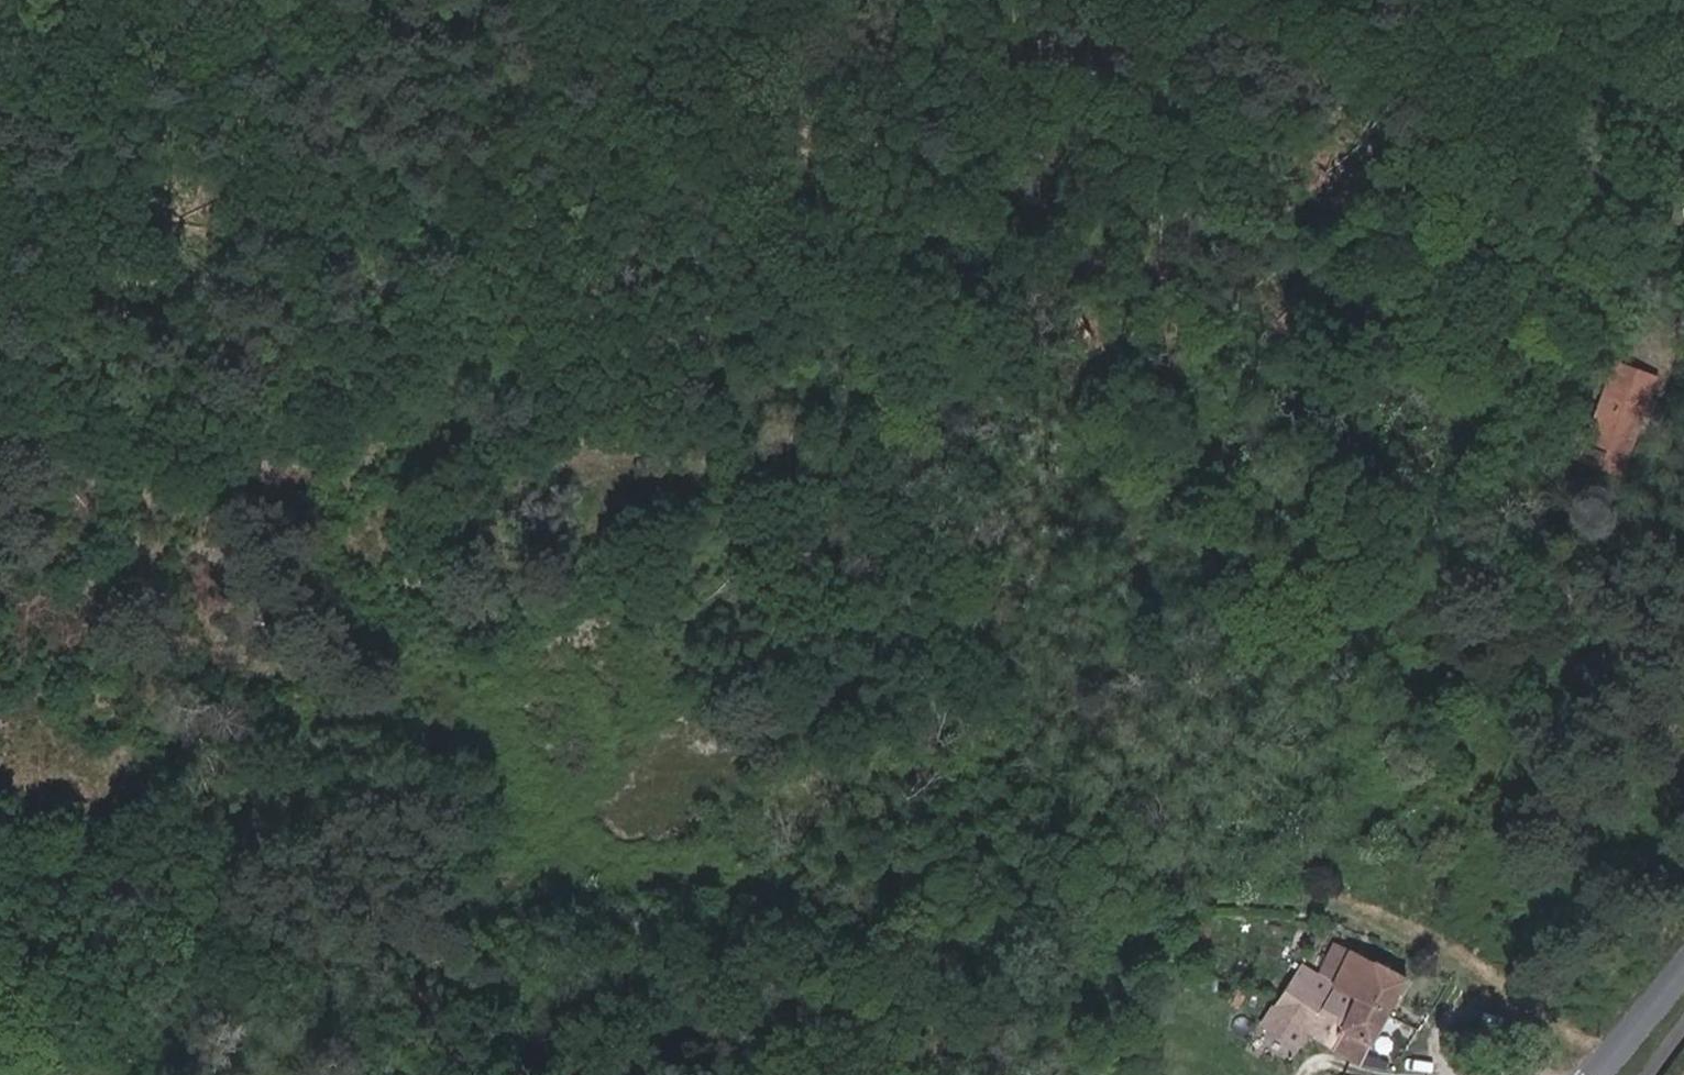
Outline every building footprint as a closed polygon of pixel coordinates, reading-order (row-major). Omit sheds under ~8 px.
[(1624,464),(1655,377),(1615,362),(1585,449),(1624,464)] [(1582,457),(1621,472),(1624,464),(1585,449),(1582,457)] [(1163,957),(1173,960),(1181,938),(1169,936),(1163,957)] [(1352,949),(1336,941),(1318,973),(1334,984),(1352,949)] [(1387,1013),(1406,977),(1352,949),(1334,984),(1356,999),(1387,1013)] [(1279,997),(1275,1004),(1333,1043),(1356,999),(1334,984),(1318,973),(1302,963),(1279,997)] [(1333,1043),(1361,1062),(1387,1013),(1356,999),(1333,1043)]
